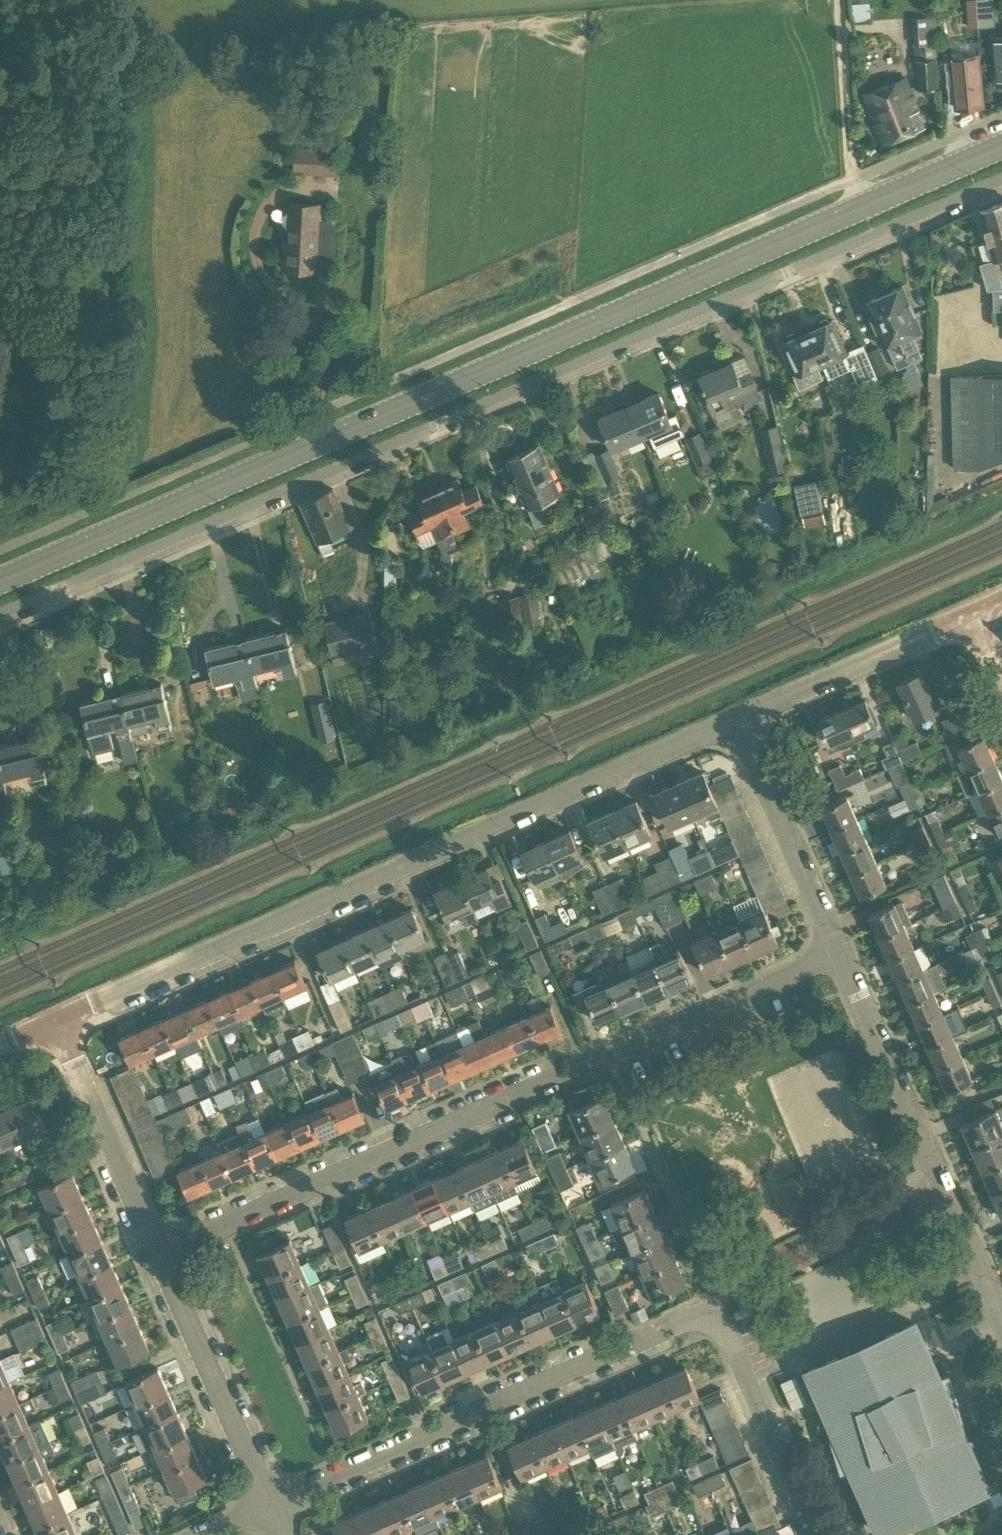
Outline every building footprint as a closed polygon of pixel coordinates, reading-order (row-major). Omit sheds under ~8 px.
[(854,21),(871,19),(869,2),(861,2),(861,0),(851,0),(854,21)] [(976,28),(994,26),(993,0),(987,0),(975,1),(975,12),(976,12),(976,28)] [(939,89),(937,61),(934,16),(912,17),(916,89),(939,89)] [(991,32),(996,85),(1001,84),(1001,31),(991,32)] [(984,106),(978,54),(950,57),(956,109),(984,106)] [(904,77),(867,92),(863,93),(881,142),(923,126),(904,77)] [(291,145),(289,171),(330,174),(332,148),(291,145)] [(317,204),(288,201),(287,215),(282,215),(278,266),(311,268),(312,255),(315,255),(323,256),(329,250),(331,225),(326,218),(319,218),(315,217),(317,204)] [(980,211),(995,262),(982,267),(988,290),(993,289),(1001,289),(1001,202),(980,211)] [(902,287),(883,295),(912,359),(913,359),(920,356),(910,333),(921,328),(902,287)] [(993,289),(993,306),(1001,306),(1001,289),(993,289)] [(912,359),(883,295),(864,304),(894,368),(904,363),(906,367),(898,381),(918,372),(913,359),(912,359)] [(817,325),(806,330),(822,364),(826,362),(832,375),(852,365),(831,319),(828,320),(824,317),(818,320),(817,325)] [(822,364),(806,330),(796,334),(792,332),(786,335),(786,339),(781,341),(797,374),(794,376),(800,389),(824,378),(818,366),(822,364)] [(877,347),(869,350),(854,357),(864,381),(888,372),(877,347)] [(762,398),(750,371),(744,357),(699,377),(709,400),(708,401),(714,414),(731,406),(729,402),(740,397),(744,406),(762,398)] [(953,468),(978,466),(1001,456),(1001,374),(950,376),(951,401),(953,468)] [(630,408),(643,436),(648,434),(654,448),(685,435),(675,413),(668,416),(658,393),(639,401),(640,403),(630,408)] [(643,436),(630,408),(618,413),(617,411),(600,418),(614,449),(643,436)] [(760,428),(770,473),(783,471),(786,488),(791,488),(777,424),(760,428)] [(700,431),(688,436),(685,438),(697,464),(696,465),(701,477),(716,471),(711,459),(712,459),(700,431)] [(548,510),(562,504),(557,491),(559,490),(539,444),(522,452),(548,510)] [(582,455),(593,480),(597,492),(608,487),(606,481),(621,476),(609,448),(595,454),(593,451),(582,455)] [(548,510),(522,452),(505,459),(525,504),(534,526),(552,519),(548,510)] [(437,488),(456,532),(471,526),(464,510),(483,502),(476,486),(463,491),(458,479),(437,488)] [(816,480),(804,482),(794,484),(803,524),(824,520),(816,480)] [(318,542),(350,527),(333,488),(301,503),(318,542)] [(456,532),(437,488),(417,496),(422,509),(410,514),(423,545),(439,538),(440,540),(436,542),(440,551),(448,547),(453,561),(466,555),(460,540),(456,532)] [(856,541),(855,508),(830,510),(835,549),(856,541)] [(563,594),(606,574),(590,539),(579,544),(576,539),(544,554),(563,594)] [(763,573),(778,577),(780,566),(765,563),(763,573)] [(519,594),(522,626),(542,624),(536,592),(519,594)] [(522,626),(519,594),(501,596),(505,628),(522,626)] [(381,653),(370,610),(366,612),(366,611),(345,616),(323,621),(323,622),(332,661),(333,661),(334,663),(381,653)] [(282,627),(270,630),(241,637),(253,682),(254,681),(251,670),(277,663),(280,675),(293,672),(282,627)] [(241,637),(230,640),(201,648),(209,680),(236,673),(239,685),(253,682),(241,637)] [(937,708),(920,673),(898,683),(915,718),(937,708)] [(163,684),(151,687),(122,695),(133,739),(134,738),(131,726),(156,719),(159,733),(174,729),(163,684)] [(408,707),(408,690),(392,691),(392,723),(408,723),(408,727),(422,726),(422,706),(408,707)] [(122,695),(109,698),(80,705),(93,756),(116,750),(111,730),(116,729),(120,742),(133,739),(122,695)] [(865,698),(841,709),(855,742),(866,737),(879,731),(876,723),(865,698)] [(855,742),(841,709),(818,720),(828,744),(840,738),(843,746),(855,742)] [(957,713),(953,715),(941,720),(949,738),(965,731),(957,713)] [(331,721),(317,724),(321,741),(335,737),(331,721)] [(967,770),(994,758),(984,736),(966,744),(962,735),(945,743),(953,762),(962,758),(967,770)] [(0,747),(0,759),(5,780),(6,780),(31,773),(34,785),(49,781),(38,737),(0,747)] [(903,760),(898,749),(894,740),(883,745),(887,755),(882,758),(886,768),(903,760)] [(916,741),(898,749),(903,760),(921,752),(916,741)] [(994,758),(967,770),(977,792),(1001,781),(1001,777),(994,758)] [(13,808),(6,780),(5,780),(0,759),(0,811),(13,808)] [(829,769),(838,789),(864,777),(859,768),(845,774),(840,764),(829,769)] [(703,772),(679,782),(694,816),(706,810),(710,819),(721,814),(718,808),(717,805),(713,797),(708,785),(703,772)] [(736,787),(731,775),(708,785),(713,797),(736,787)] [(912,793),(921,789),(914,776),(906,780),(912,793)] [(912,793),(906,780),(898,784),(904,797),(912,793)] [(977,792),(986,814),(1001,807),(1001,781),(977,792)] [(694,816),(679,782),(655,792),(670,826),(694,816)] [(736,787),(713,797),(717,805),(718,808),(740,798),(736,787)] [(921,789),(912,793),(918,806),(927,802),(921,789)] [(912,793),(904,797),(896,800),(902,813),(918,806),(912,793)] [(831,829),(858,818),(848,795),(821,807),(831,829)] [(740,798),(718,808),(721,814),(723,818),(745,808),(740,798)] [(636,801),(613,811),(627,845),(632,855),(653,846),(651,834),(636,801)] [(986,814),(996,836),(1001,834),(1001,807),(986,814)] [(745,808),(723,818),(728,829),(750,819),(745,808)] [(935,835),(943,831),(934,810),(925,813),(935,835)] [(627,845),(613,811),(589,821),(604,855),(627,845)] [(858,818),(831,829),(841,851),(867,840),(858,818)] [(750,819),(728,829),(733,840),(754,829),(750,819)] [(913,845),(920,842),(928,839),(922,826),(908,832),(913,845)] [(754,829),(733,840),(735,845),(737,850),(759,840),(754,829)] [(546,840),(558,866),(581,856),(570,830),(546,840)] [(943,831),(935,835),(941,848),(949,844),(943,831)] [(558,866),(546,840),(523,850),(535,877),(558,866)] [(764,851),(759,840),(737,850),(739,853),(742,861),(764,851)] [(877,862),(867,840),(841,851),(851,873),(877,862)] [(926,856),(920,842),(913,845),(919,859),(926,856)] [(718,863),(724,860),(718,846),(710,850),(716,864),(718,863)] [(686,849),(681,851),(671,855),(682,879),(696,873),(691,860),(686,849)] [(714,865),(708,851),(703,853),(694,857),(694,859),(691,860),(696,873),(714,865)] [(764,851),(742,861),(743,863),(747,872),(769,862),(764,851)] [(742,861),(739,853),(724,860),(718,863),(720,868),(718,869),(720,873),(743,863),(742,861)] [(682,879),(671,855),(654,863),(658,870),(662,878),(646,886),(650,894),(652,893),(682,879)] [(769,862),(747,872),(752,884),(774,873),(769,862)] [(887,884),(877,862),(851,873),(861,896),(887,884)] [(487,866),(461,878),(473,906),(493,897),(493,898),(492,899),(497,909),(498,909),(512,903),(505,887),(500,877),(493,880),(487,866)] [(952,871),(955,877),(963,874),(960,868),(952,871)] [(717,887),(711,873),(694,880),(701,894),(717,887)] [(774,873),(752,884),(758,895),(779,885),(774,873)] [(622,877),(605,884),(616,908),(633,901),(630,895),(634,894),(629,883),(625,884),(622,877)] [(473,906),(461,878),(434,889),(447,918),(460,912),(465,924),(478,918),(473,906)] [(972,896),(966,882),(957,885),(964,900),(972,896)] [(616,908),(605,884),(592,890),(601,910),(591,914),(593,919),(616,908)] [(785,899),(779,885),(758,895),(764,908),(785,899)] [(675,889),(664,894),(676,921),(687,916),(675,889)] [(949,905),(956,902),(950,889),(943,892),(949,905)] [(676,921),(664,894),(653,898),(632,908),(638,922),(643,920),(641,914),(655,907),(664,926),(676,921)] [(979,911),(972,896),(964,900),(970,915),(979,911)] [(527,901),(545,940),(564,931),(562,927),(558,929),(549,910),(544,912),(537,897),(527,901)] [(879,937),(905,925),(912,922),(902,900),(895,903),(869,914),(879,937)] [(962,915),(956,902),(949,905),(954,918),(962,915)] [(412,908),(388,919),(401,948),(424,937),(412,908)] [(638,922),(632,908),(610,918),(616,931),(638,922)] [(740,920),(755,954),(779,944),(764,910),(740,920)] [(616,931),(610,918),(586,928),(592,942),(616,931)] [(401,948),(388,919),(365,929),(378,958),(401,948)] [(527,949),(538,944),(527,919),(516,924),(527,949)] [(755,954),(740,920),(717,931),(732,964),(755,954)] [(915,947),(905,925),(879,937),(888,958),(915,947)] [(592,942),(586,928),(564,938),(568,948),(574,946),(575,949),(592,942)] [(981,928),(972,932),(978,944),(987,940),(981,928)] [(365,929),(342,939),(355,968),(378,958),(365,929)] [(732,964),(717,931),(692,942),(708,975),(732,964)] [(972,932),(969,933),(965,935),(971,948),(978,944),(972,932)] [(355,968),(342,939),(318,950),(331,979),(355,968)] [(993,953),(987,940),(978,944),(984,957),(993,953)] [(669,991),(693,980),(678,947),(664,953),(659,942),(649,946),(654,958),(655,957),(669,991)] [(978,944),(971,948),(977,961),(984,957),(978,944)] [(915,947),(888,958),(898,980),(924,969),(915,947)] [(539,977),(540,976),(551,972),(541,949),(529,954),(539,977)] [(458,950),(447,955),(458,980),(469,975),(458,950)] [(446,952),(436,956),(434,957),(446,985),(458,980),(447,955),(446,952)] [(646,1001),(669,991),(655,957),(654,958),(631,968),(646,1001)] [(272,970),(284,995),(306,985),(295,960),(272,970)] [(504,982),(512,978),(506,965),(498,969),(504,982)] [(599,1022),(622,1012),(608,978),(603,968),(593,973),(597,983),(573,993),(581,1011),(592,1006),(599,1022)] [(622,1012),(646,1001),(631,968),(608,978),(622,1012)] [(934,991),(924,969),(898,980),(908,1002),(934,991)] [(284,995),(272,970),(251,980),(262,1005),(266,1014),(288,1005),(283,995),(284,995)] [(464,983),(470,997),(476,995),(481,1006),(496,999),(484,974),(464,983)] [(987,994),(995,990),(989,977),(981,980),(987,994)] [(251,980),(229,989),(240,1014),(262,1005),(251,980)] [(470,997),(464,983),(444,992),(451,1006),(470,997)] [(391,990),(398,1006),(408,1001),(401,986),(391,990)] [(229,989),(207,999),(218,1024),(240,1014),(229,989)] [(398,1006),(391,990),(382,994),(389,1010),(398,1006)] [(995,990),(987,994),(992,1006),(1001,1003),(995,990)] [(934,991),(908,1002),(918,1024),(944,1013),(934,991)] [(353,1026),(340,998),(328,1003),(341,1031),(353,1026)] [(207,999),(185,1009),(196,1033),(218,1024),(207,999)] [(427,1000),(419,1003),(425,1017),(433,1014),(427,1000)] [(425,1017),(419,1003),(397,1013),(402,1024),(416,1018),(417,1020),(425,1017)] [(529,1015),(540,1039),(562,1029),(551,1005),(529,1015)] [(196,1033),(185,1009),(163,1018),(174,1043),(196,1033)] [(402,1024),(397,1013),(375,1023),(381,1036),(390,1033),(389,1030),(402,1024)] [(944,1013),(918,1024),(927,1046),(953,1035),(944,1013)] [(529,1015),(507,1024),(518,1049),(540,1039),(529,1015)] [(163,1018),(142,1028),(153,1052),(174,1043),(163,1018)] [(475,1039),(464,1044),(475,1068),(496,1058),(485,1034),(484,1032),(479,1019),(468,1024),(474,1036),(475,1039)] [(518,1049),(507,1024),(485,1034),(496,1058),(518,1049)] [(153,1052),(142,1028),(119,1038),(131,1062),(153,1052)] [(301,1032),(308,1046),(314,1043),(308,1029),(301,1032)] [(308,1046),(301,1032),(279,1042),(285,1056),(308,1046)] [(342,1037),(352,1059),(361,1078),(371,1073),(353,1032),(342,1037)] [(953,1035),(927,1046),(937,1068),(963,1057),(953,1035)] [(342,1037),(331,1042),(341,1064),(352,1059),(342,1037)] [(285,1056),(279,1042),(272,1045),(263,1040),(253,1044),(257,1052),(263,1066),(285,1056)] [(442,1053),(436,1040),(425,1045),(431,1058),(420,1063),(431,1088),(453,1078),(442,1053)] [(464,1044),(442,1053),(453,1078),(475,1068),(464,1044)] [(263,1066),(257,1052),(247,1053),(255,1070),(263,1066)] [(293,1075),(294,1075),(315,1066),(309,1052),(287,1061),(293,1075)] [(431,1088),(420,1063),(408,1068),(402,1053),(392,1057),(394,1062),(410,1097),(431,1088)] [(963,1057),(937,1068),(947,1091),(973,1079),(963,1057)] [(410,1097),(394,1062),(372,1072),(388,1107),(390,1109),(399,1105),(399,1102),(410,1097)] [(273,1067),(278,1077),(286,1073),(282,1063),(273,1067)] [(115,1089),(137,1079),(132,1067),(110,1076),(115,1089)] [(278,1077),(273,1067),(266,1070),(272,1084),(280,1081),(278,1077)] [(221,1068),(214,1071),(220,1085),(227,1082),(221,1068)] [(272,1084),(266,1070),(250,1078),(251,1080),(245,1083),(250,1094),(272,1084)] [(220,1085),(214,1071),(205,1075),(205,1074),(191,1081),(197,1095),(220,1085)] [(142,1090),(137,1079),(115,1089),(120,1100),(142,1090)] [(178,1087),(170,1090),(176,1104),(184,1101),(178,1087)] [(222,1090),(229,1104),(236,1101),(229,1087),(222,1090)] [(332,1102),(343,1127),(365,1117),(354,1092),(343,1098),(338,1087),(328,1092),(333,1102),(332,1102)] [(147,1101),(142,1090),(120,1100),(125,1111),(147,1101)] [(176,1104),(170,1090),(161,1094),(168,1108),(176,1104)] [(229,1104),(222,1090),(200,1100),(206,1114),(229,1104)] [(333,1102),(328,1092),(306,1101),(310,1112),(321,1136),(343,1127),(332,1102),(333,1102)] [(168,1108),(161,1094),(147,1101),(152,1112),(153,1114),(168,1108)] [(33,1096),(11,1106),(25,1137),(47,1128),(33,1096)] [(581,1135),(616,1120),(605,1096),(571,1112),(581,1135)] [(1001,1135),(1001,1122),(996,1109),(995,1109),(990,1097),(967,1108),(971,1120),(962,1124),(972,1148),(1001,1135)] [(152,1112),(147,1101),(125,1111),(130,1121),(152,1112)] [(11,1106),(0,1111),(0,1140),(3,1147),(25,1137),(11,1106)] [(179,1109),(185,1123),(192,1120),(186,1106),(179,1109)] [(185,1123),(179,1109),(155,1120),(157,1123),(161,1133),(161,1134),(165,1132),(165,1131),(185,1123)] [(153,1114),(152,1112),(130,1121),(135,1132),(157,1123),(155,1120),(153,1114)] [(321,1136),(310,1112),(288,1122),(299,1146),(321,1136)] [(277,1156),(267,1132),(255,1137),(248,1120),(237,1124),(241,1132),(256,1166),(277,1156)] [(626,1143),(616,1120),(581,1135),(592,1159),(626,1143)] [(533,1127),(544,1151),(557,1144),(546,1121),(533,1127)] [(299,1146),(288,1122),(267,1132),(277,1156),(299,1146)] [(157,1123),(135,1132),(139,1143),(161,1133),(157,1123)] [(256,1166),(241,1132),(219,1142),(223,1151),(234,1175),(256,1166)] [(161,1134),(161,1133),(139,1143),(144,1154),(166,1144),(161,1134)] [(972,1148),(983,1171),(1001,1163),(1001,1135),(972,1148)] [(523,1139),(501,1149),(515,1180),(538,1170),(523,1139)] [(626,1143),(592,1159),(602,1182),(637,1167),(626,1143)] [(171,1155),(166,1144),(144,1154),(149,1165),(171,1155)] [(501,1149),(479,1158),(498,1200),(499,1202),(520,1193),(515,1180),(501,1149)] [(223,1151),(201,1161),(212,1185),(234,1175),(223,1151)] [(553,1174),(567,1168),(559,1151),(545,1157),(553,1174)] [(35,1166),(40,1177),(66,1165),(61,1154),(35,1166)] [(176,1166),(171,1155),(149,1165),(154,1176),(176,1166)] [(498,1200),(479,1158),(457,1168),(471,1200),(475,1210),(498,1200)] [(212,1185),(201,1161),(179,1171),(189,1195),(212,1185)] [(983,1171),(993,1194),(1001,1190),(1001,1163),(983,1171)] [(30,1166),(16,1173),(21,1183),(35,1177),(30,1166)] [(471,1200),(457,1168),(435,1178),(449,1210),(471,1200)] [(567,1168),(553,1174),(560,1190),(574,1184),(567,1168)] [(50,1208),(82,1194),(72,1172),(40,1185),(50,1208)] [(21,1183),(16,1173),(2,1179),(7,1190),(21,1183)] [(435,1178),(413,1188),(427,1220),(449,1210),(435,1178)] [(427,1220),(413,1188),(391,1198),(405,1229),(427,1220)] [(623,1228),(657,1213),(646,1189),(612,1204),(623,1228)] [(993,1194),(1001,1215),(1001,1190),(993,1194)] [(91,1216),(82,1194),(50,1208),(60,1230),(91,1216)] [(391,1198),(369,1207),(383,1239),(405,1229),(391,1198)] [(10,1214),(4,1199),(0,1201),(0,1218),(10,1214)] [(383,1239),(369,1207),(347,1218),(361,1249),(383,1239)] [(667,1237),(657,1213),(623,1228),(633,1252),(667,1237)] [(101,1238),(91,1216),(60,1230),(69,1252),(101,1238)] [(546,1216),(533,1222),(538,1233),(552,1227),(546,1216)] [(864,1242),(856,1220),(822,1232),(829,1253),(864,1242)] [(346,1249),(334,1221),(322,1227),(334,1254),(346,1249)] [(584,1244),(597,1238),(590,1221),(576,1227),(584,1244)] [(538,1233),(533,1222),(518,1228),(523,1239),(538,1233)] [(270,1246),(271,1248),(259,1253),(269,1276),(301,1262),(291,1239),(289,1240),(285,1229),(266,1237),(270,1246)] [(13,1250),(24,1245),(18,1231),(7,1236),(13,1250)] [(554,1232),(540,1238),(544,1249),(550,1262),(554,1260),(552,1256),(556,1254),(555,1253),(556,1252),(555,1249),(557,1249),(555,1245),(558,1243),(554,1232)] [(488,1241),(493,1253),(508,1246),(503,1235),(488,1241)] [(667,1237),(633,1252),(644,1275),(678,1260),(667,1237)] [(101,1238),(69,1252),(79,1274),(110,1260),(101,1238)] [(544,1249),(540,1238),(525,1245),(530,1255),(544,1249)] [(597,1238),(584,1244),(591,1260),(605,1254),(597,1238)] [(493,1253),(488,1241),(475,1247),(479,1259),(493,1253)] [(24,1245),(13,1250),(19,1264),(31,1259),(24,1245)] [(346,1249),(334,1254),(340,1267),(352,1262),(346,1249)] [(510,1252),(496,1258),(501,1268),(515,1262),(510,1252)] [(459,1255),(445,1261),(450,1272),(464,1266),(459,1255)] [(501,1268),(496,1258),(482,1264),(487,1275),(501,1268)] [(110,1260),(79,1274),(88,1295),(120,1282),(110,1260)] [(678,1260),(644,1275),(655,1300),(688,1285),(678,1260)] [(7,1280),(18,1276),(12,1261),(1,1266),(7,1280)] [(450,1272),(445,1261),(431,1267),(436,1278),(450,1272)] [(594,1267),(601,1283),(615,1277),(608,1261),(594,1267)] [(311,1284),(301,1262),(269,1276),(279,1298),(311,1284)] [(452,1277),(457,1288),(471,1282),(466,1271),(452,1277)] [(405,1291),(400,1278),(397,1272),(394,1274),(396,1280),(391,1282),(392,1284),(387,1286),(391,1297),(405,1291)] [(351,1293),(362,1288),(355,1273),(345,1278),(351,1293)] [(402,1277),(400,1278),(405,1291),(420,1285),(415,1274),(403,1279),(402,1277)] [(33,1294),(44,1289),(38,1275),(26,1280),(33,1294)] [(18,1276),(7,1280),(14,1295),(25,1290),(18,1276)] [(457,1288),(452,1277),(438,1283),(442,1294),(457,1288)] [(311,1284),(279,1298),(288,1320),(320,1306),(328,1303),(319,1281),(311,1285),(311,1284)] [(564,1290),(578,1321),(600,1311),(586,1281),(564,1290)] [(130,1303),(120,1282),(88,1295),(98,1317),(130,1303)] [(619,1284),(605,1290),(616,1314),(630,1307),(619,1284)] [(362,1288),(351,1293),(357,1306),(368,1301),(362,1288)] [(44,1289),(33,1294),(39,1308),(50,1303),(44,1289)] [(422,1290),(408,1296),(413,1308),(427,1302),(422,1290)] [(578,1321),(564,1290),(542,1300),(556,1331),(578,1321)] [(413,1308),(408,1296),(394,1303),(399,1314),(413,1308)] [(556,1331),(542,1300),(520,1310),(534,1341),(556,1331)] [(139,1325),(130,1303),(98,1317),(107,1339),(139,1325)] [(330,1328),(320,1306),(288,1320),(298,1342),(330,1328)] [(962,1334),(950,1307),(935,1313),(947,1341),(962,1334)] [(520,1310),(498,1320),(512,1351),(534,1341),(520,1310)] [(42,1328),(36,1317),(10,1328),(15,1339),(42,1328)] [(371,1337),(381,1332),(375,1317),(364,1322),(371,1337)] [(52,1338),(63,1333),(57,1319),(46,1324),(52,1338)] [(512,1351),(498,1320),(476,1329),(490,1360),(512,1351)] [(949,1371),(938,1374),(915,1322),(808,1370),(828,1414),(824,1416),(841,1470),(851,1467),(880,1533),(916,1517),(917,1521),(948,1511),(946,1504),(987,1485),(961,1427),(965,1426),(949,1371)] [(149,1348),(139,1325),(107,1339),(117,1362),(149,1348)] [(42,1328),(15,1339),(21,1351),(47,1340),(42,1328)] [(330,1328),(298,1342),(308,1364),(339,1350),(330,1328)] [(490,1360),(476,1329),(454,1339),(468,1370),(490,1360)] [(387,1345),(381,1332),(371,1337),(376,1350),(387,1345)] [(70,1347),(63,1333),(52,1338),(58,1352),(70,1347)] [(454,1339),(432,1349),(446,1380),(468,1370),(454,1339)] [(339,1350),(308,1364),(317,1386),(349,1372),(344,1361),(351,1358),(346,1348),(340,1351),(339,1350)] [(446,1380),(432,1349),(410,1359),(424,1390),(446,1380)] [(387,1376),(399,1370),(393,1356),(381,1362),(387,1376)] [(9,1380),(0,1359),(0,1384),(9,1380)] [(685,1366),(663,1376),(676,1407),(699,1397),(685,1366)] [(54,1387),(65,1382),(59,1368),(48,1373),(54,1387)] [(136,1404),(167,1390),(157,1368),(127,1382),(136,1404)] [(102,1381),(97,1370),(97,1369),(71,1381),(76,1392),(102,1381)] [(412,1398),(399,1370),(387,1376),(399,1403),(412,1398)] [(354,1384),(349,1372),(317,1386),(327,1408),(359,1394),(367,1390),(362,1380),(354,1384)] [(795,1375),(781,1382),(793,1409),(807,1403),(795,1375)] [(663,1376),(641,1386),(654,1416),(676,1407),(663,1376)] [(9,1380),(0,1384),(0,1410),(19,1402),(9,1380)] [(102,1381),(76,1392),(81,1403),(107,1392),(102,1381)] [(72,1396),(65,1382),(54,1387),(60,1401),(72,1396)] [(654,1416),(641,1386),(619,1395),(633,1426),(654,1416)] [(704,1409),(725,1399),(720,1388),(699,1397),(704,1409)] [(167,1390),(136,1404),(146,1426),(177,1412),(167,1390)] [(359,1394),(327,1408),(337,1431),(368,1416),(359,1394)] [(619,1395),(597,1405),(611,1436),(633,1426),(619,1395)] [(19,1402),(0,1410),(0,1436),(28,1424),(24,1415),(37,1409),(32,1396),(19,1402)] [(730,1410),(725,1399),(704,1409),(708,1420),(730,1410)] [(611,1436),(597,1405),(575,1415),(589,1446),(594,1457),(616,1447),(611,1436)] [(735,1421),(730,1410),(708,1420),(713,1430),(735,1421)] [(74,1431),(85,1426),(79,1412),(67,1417),(74,1431)] [(177,1412),(146,1426),(139,1428),(149,1450),(155,1447),(187,1434),(177,1412)] [(575,1415),(553,1425),(567,1455),(589,1446),(575,1415)] [(28,1424),(0,1436),(0,1445),(6,1459),(50,1440),(40,1418),(28,1424)] [(735,1421),(713,1430),(718,1441),(739,1431),(735,1421)] [(553,1425),(531,1434),(545,1465),(567,1455),(553,1425)] [(91,1440),(85,1426),(74,1431),(80,1445),(91,1440)] [(100,1445),(111,1441),(104,1427),(93,1431),(100,1445)] [(744,1441),(739,1431),(718,1441),(722,1451),(744,1441)] [(187,1434),(155,1447),(165,1469),(196,1455),(187,1434)] [(545,1465),(531,1434),(509,1444),(522,1475),(545,1465)] [(50,1440),(6,1459),(15,1481),(47,1467),(43,1457),(55,1452),(50,1440)] [(117,1455),(111,1441),(100,1445),(106,1459),(117,1455)] [(749,1452),(744,1441),(722,1451),(727,1462),(749,1452)] [(722,1451),(700,1460),(705,1471),(706,1471),(727,1462),(722,1451)] [(465,1464),(478,1494),(501,1484),(487,1454),(465,1464)] [(196,1455),(165,1469),(175,1492),(181,1503),(199,1494),(194,1484),(206,1478),(196,1455)] [(87,1461),(93,1475),(104,1470),(98,1456),(87,1461)] [(734,1478),(756,1468),(751,1458),(730,1468),(734,1478)] [(705,1471),(700,1460),(687,1466),(692,1477),(705,1471)] [(478,1494),(465,1464),(443,1473),(456,1504),(478,1494)] [(47,1467),(15,1481),(25,1503),(57,1489),(47,1467)] [(119,1490),(130,1485),(122,1467),(111,1473),(119,1490)] [(730,1468),(707,1477),(712,1490),(726,1483),(730,1493),(739,1489),(734,1478),(730,1468)] [(756,1468),(734,1478),(739,1489),(761,1479),(756,1468)] [(456,1504),(443,1473),(421,1483),(434,1514),(456,1504)] [(101,1494),(114,1489),(107,1474),(95,1480),(101,1494)] [(712,1490),(707,1477),(692,1484),(697,1496),(712,1490)] [(761,1479),(739,1489),(744,1501),(766,1491),(761,1479)] [(672,1480),(658,1486),(663,1498),(675,1493),(674,1492),(677,1491),(672,1480)] [(434,1514),(421,1483),(399,1493),(413,1523),(434,1514)] [(140,1508),(130,1485),(119,1490),(129,1513),(140,1508)] [(663,1498),(658,1486),(644,1493),(649,1503),(649,1505),(661,1499),(663,1498)] [(66,1511),(57,1489),(25,1503),(34,1524),(66,1511)] [(114,1489),(101,1494),(113,1520),(125,1514),(114,1489)] [(619,1497),(624,1508),(639,1501),(634,1490),(619,1497)] [(771,1502),(766,1491),(744,1501),(749,1512),(771,1502)] [(413,1523),(399,1493),(377,1503),(391,1533),(413,1523)] [(675,1493),(663,1498),(661,1499),(666,1510),(680,1504),(675,1493)] [(661,1499),(649,1505),(646,1506),(651,1516),(666,1510),(661,1499)] [(776,1513),(771,1502),(749,1512),(754,1523),(776,1513)] [(377,1503),(355,1512),(365,1534),(386,1534),(391,1533),(377,1503)] [(603,1503),(590,1509),(595,1521),(608,1515),(603,1503)] [(595,1521),(590,1509),(576,1516),(581,1527),(595,1521)] [(66,1511),(34,1524),(39,1534),(70,1534),(76,1532),(66,1511)] [(355,1512),(333,1522),(334,1525),(325,1529),(327,1534),(365,1534),(355,1512)] [(781,1524),(776,1513),(754,1523),(758,1531),(759,1534),(775,1527),(781,1524)] [(614,1520),(619,1531),(633,1524),(628,1514),(614,1520)] [(538,1534),(551,1534),(544,1517),(533,1522),(538,1534)] [(614,1520),(600,1526),(604,1534),(609,1534),(619,1531),(614,1520)] [(519,1534),(532,1534),(528,1524),(516,1529),(519,1534)] [(749,1534),(779,1534),(775,1527),(759,1534),(758,1531),(749,1534)]
